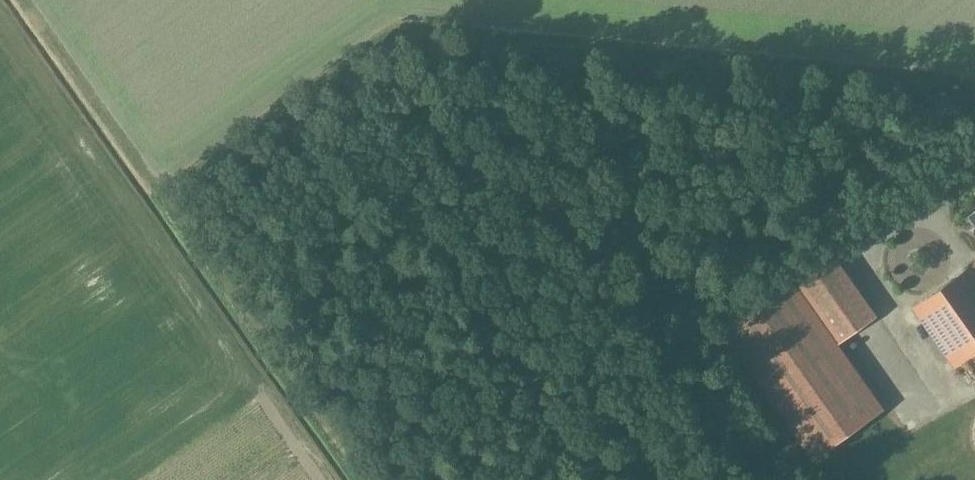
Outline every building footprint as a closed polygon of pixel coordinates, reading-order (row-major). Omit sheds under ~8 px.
[(928,121),(937,115),(932,108),(923,115),(928,121)] [(830,249),(720,328),(813,458),(884,408),(838,343),(877,315),(830,249)] [(912,307),(953,366),(974,350),(974,264),(912,307)] [(910,327),(933,364),(944,357),(921,320),(910,327)]
